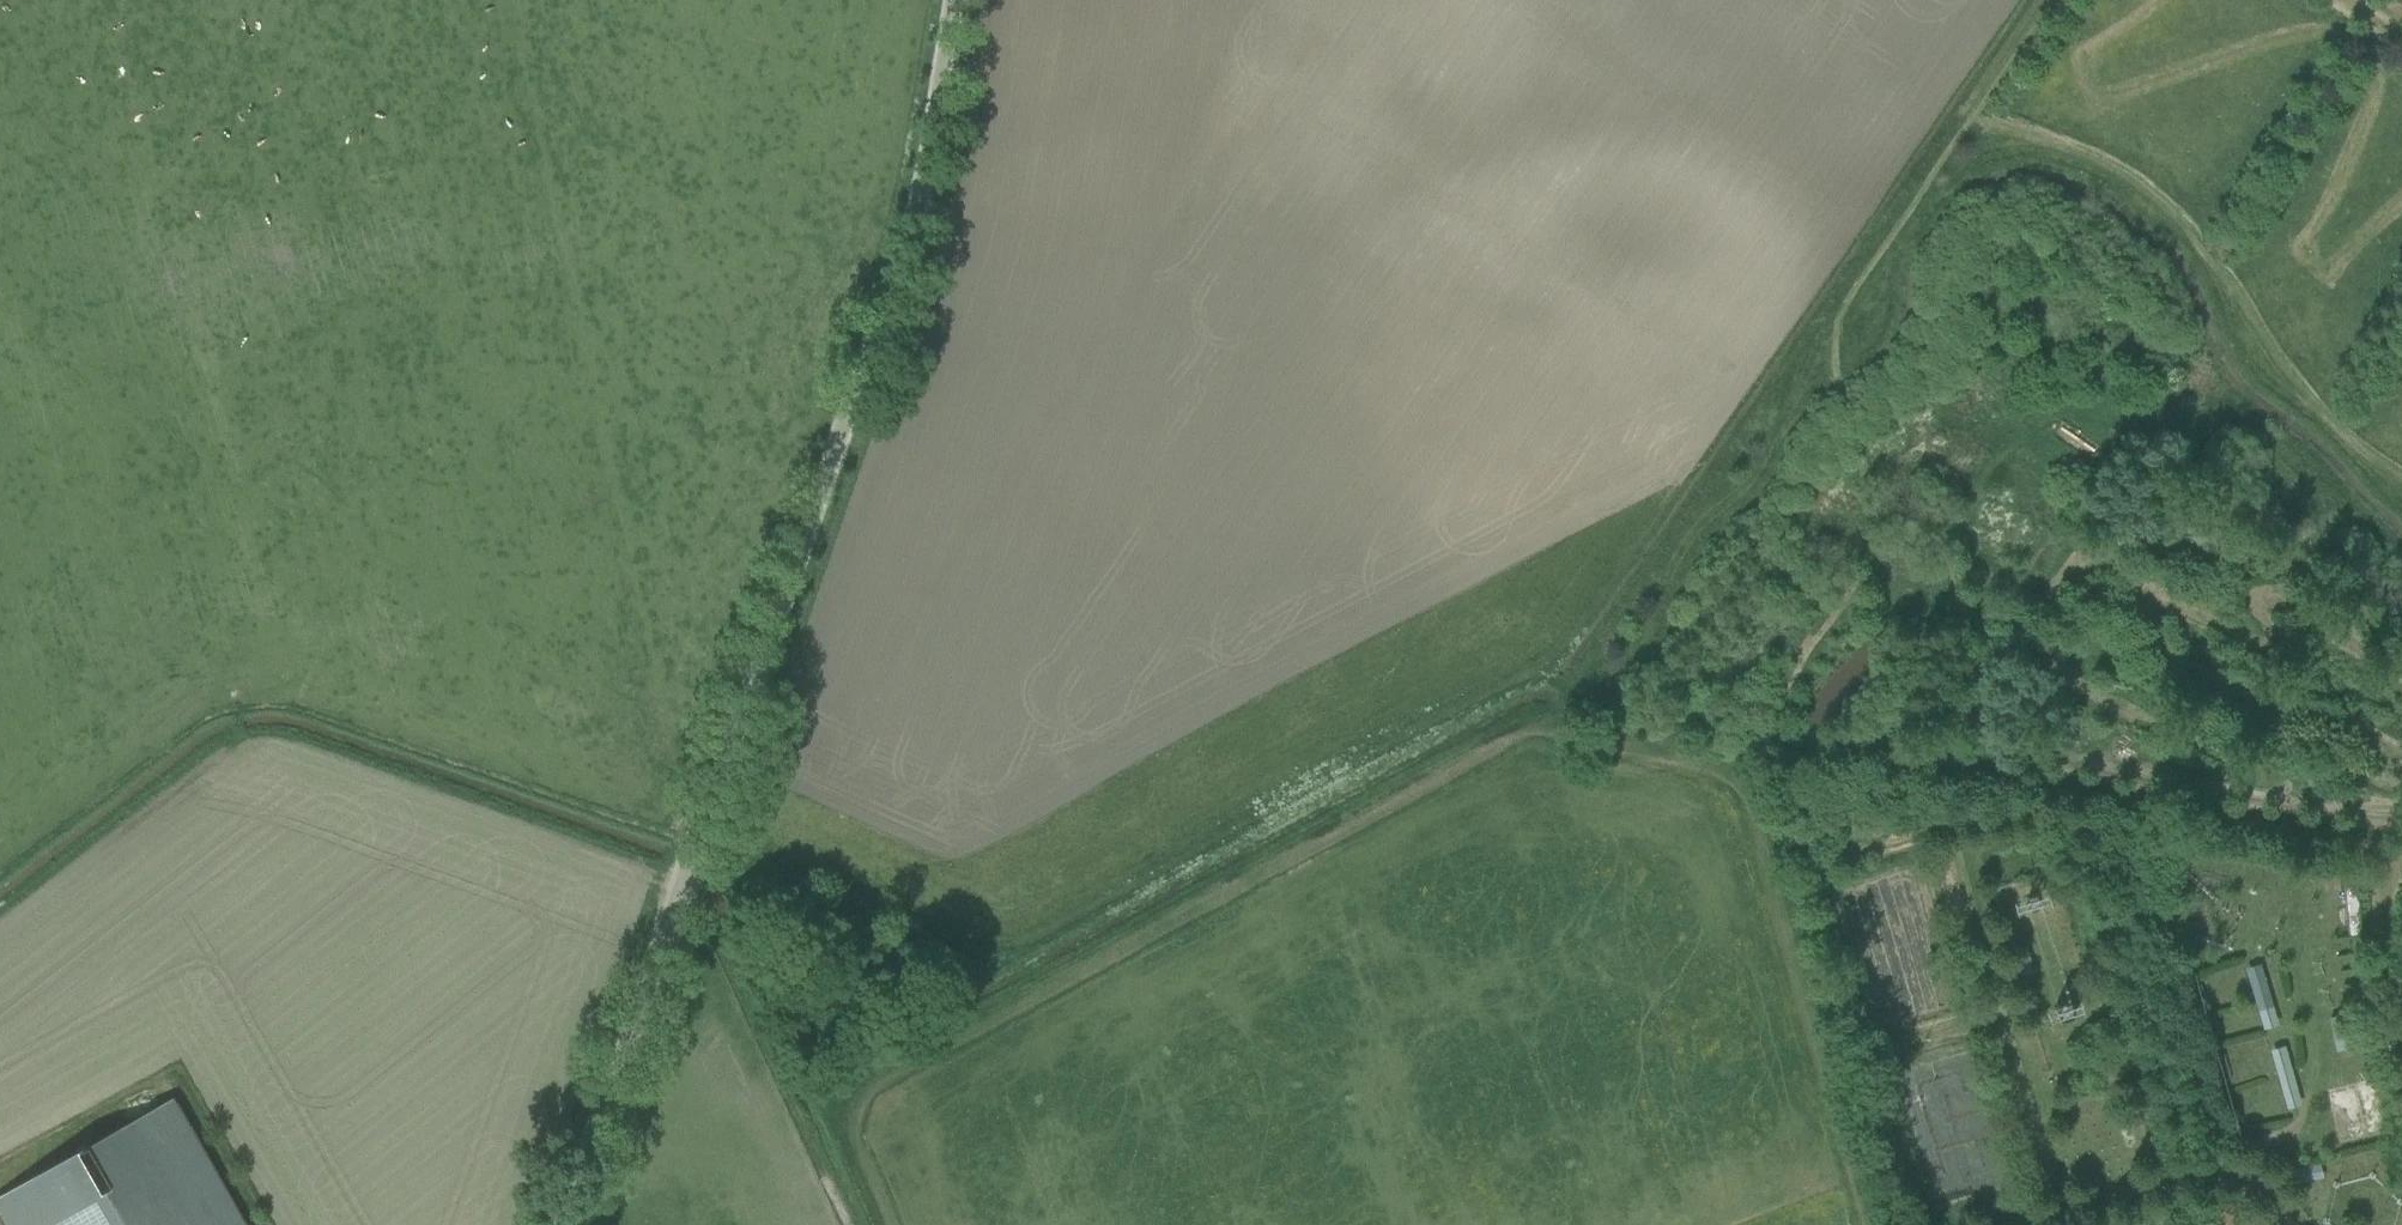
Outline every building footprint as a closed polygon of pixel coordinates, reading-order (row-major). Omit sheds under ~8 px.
[(2244,966),(2250,990),(2264,986),(2258,963),(2244,966)] [(2254,1006),(2260,1028),(2275,1024),(2269,1002),(2254,1006)] [(2292,1083),(2277,1086),(2281,1108),(2296,1105),(2292,1083)] [(0,1197),(0,1215),(6,1224),(245,1224),(173,1099),(0,1197)] [(2213,1210),(2214,1224),(2234,1224),(2233,1209),(2213,1210)]
